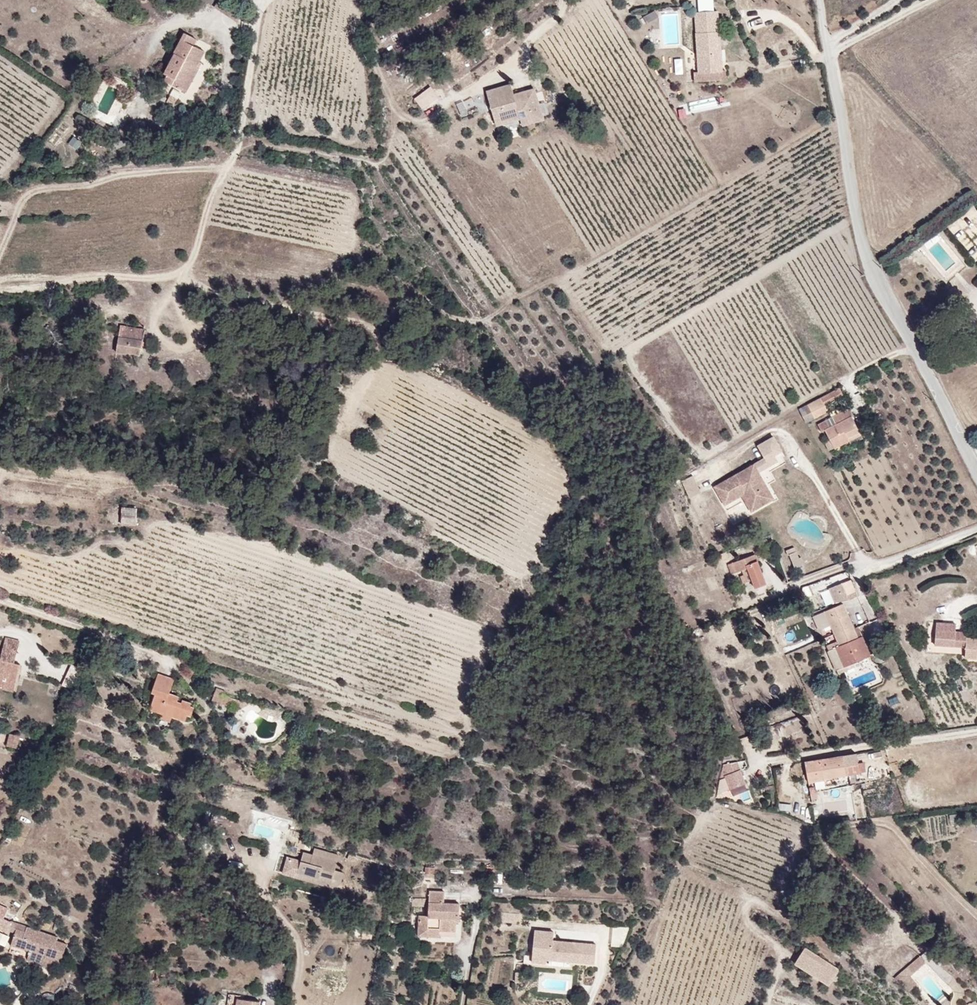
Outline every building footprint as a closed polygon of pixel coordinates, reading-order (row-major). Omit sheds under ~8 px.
[(720,12),(701,13),(701,17),(706,17),(706,26),(721,25),(720,12)] [(207,66),(214,51),(201,43),(205,38),(194,33),(182,51),(184,53),(174,70),(178,74),(175,79),(198,92),(203,82),(199,80),(207,66)] [(696,73),(697,82),(725,80),(722,33),(698,34),(700,73),(696,73)] [(203,82),(211,68),(207,66),(199,80),(203,82)] [(514,84),(489,91),(501,127),(523,120),(526,128),(545,121),(536,91),(518,96),(514,84)] [(426,89),(413,99),(422,110),(435,101),(426,89)] [(114,118),(122,102),(115,98),(107,114),(114,118)] [(123,146),(136,141),(134,135),(121,140),(123,146)] [(72,136),(68,146),(78,150),(82,140),(72,136)] [(143,354),(147,331),(143,329),(125,327),(119,353),(126,354),(128,351),(143,354)] [(842,398),(838,390),(806,406),(813,420),(825,414),(822,408),(842,398)] [(811,422),(805,407),(797,410),(803,425),(811,422)] [(852,418),(848,410),(830,419),(833,426),(827,429),(824,422),(816,426),(820,434),(823,432),(832,450),(859,437),(850,419),(852,418)] [(760,462),(712,490),(724,509),(740,500),(750,515),(773,502),(758,475),(765,471),(760,462)] [(689,498),(701,492),(693,476),(682,482),(689,498)] [(138,527),(142,508),(127,505),(123,524),(138,527)] [(795,546),(786,550),(795,569),(804,565),(795,546)] [(762,585),(750,553),(723,563),(727,573),(742,567),(750,589),(762,585)] [(860,590),(855,577),(841,582),(844,589),(848,587),(850,593),(860,590)] [(824,588),(810,596),(817,608),(831,600),(824,588)] [(856,624),(847,601),(829,609),(834,621),(838,631),(856,624)] [(823,626),(834,621),(829,609),(818,614),(823,626)] [(856,624),(838,631),(841,638),(843,643),(831,647),(841,670),(852,666),(851,662),(873,653),(866,638),(863,639),(857,626),(856,624)] [(863,639),(866,638),(864,634),(866,633),(862,624),(857,626),(863,639)] [(964,637),(964,632),(954,632),(954,625),(936,624),(935,647),(964,647),(964,659),(976,660),(976,637),(964,637)] [(19,652),(23,642),(10,636),(6,646),(19,652)] [(843,643),(841,638),(830,643),(831,647),(843,643)] [(15,661),(19,652),(6,646),(2,655),(15,661)] [(29,668),(15,661),(2,655),(0,654),(0,684),(16,692),(29,668)] [(85,668),(74,663),(65,683),(76,688),(85,668)] [(178,678),(161,672),(158,679),(175,685),(178,678)] [(199,707),(194,705),(196,701),(186,697),(184,701),(180,699),(182,693),(174,690),(175,685),(158,679),(155,687),(162,689),(160,694),(154,709),(190,723),(192,717),(195,718),(199,707)] [(230,705),(234,692),(221,688),(217,701),(230,705)] [(246,711),(251,698),(234,692),(230,705),(246,711)] [(175,723),(177,718),(166,713),(164,719),(175,723)] [(20,748),(23,736),(13,733),(9,746),(20,748)] [(858,747),(807,755),(812,788),(819,787),(818,780),(836,777),(835,770),(868,765),(866,756),(860,757),(858,747)] [(734,784),(748,778),(739,756),(725,763),(734,784)] [(718,780),(719,793),(728,792),(726,779),(718,780)] [(858,794),(845,795),(848,820),(861,818),(858,794)] [(685,848),(691,835),(681,829),(675,842),(685,848)] [(342,841),(317,834),(316,838),(340,846),(342,841)] [(306,837),(298,866),(319,872),(320,869),(332,873),(340,846),(316,838),(315,840),(306,837)] [(363,857),(365,850),(355,847),(353,854),(363,857)] [(465,917),(466,897),(451,896),(451,885),(435,885),(434,909),(425,909),(424,930),(445,931),(446,924),(456,924),(456,916),(465,917)] [(432,899),(432,892),(418,891),(417,899),(432,899)] [(9,904),(0,900),(0,924),(6,927),(11,916),(6,914),(9,904)] [(58,932),(13,917),(10,926),(16,928),(11,941),(32,948),(30,956),(52,963),(53,958),(60,960),(67,939),(57,935),(58,932)] [(553,959),(553,955),(553,950),(577,951),(577,956),(601,957),(602,936),(584,935),(584,937),(578,937),(579,935),(559,934),(559,925),(540,925),(539,958),(553,959)] [(610,945),(624,948),(627,928),(614,926),(610,945)] [(840,967),(806,945),(795,962),(829,984),(840,967)] [(911,974),(926,962),(920,955),(895,976),(904,986),(908,990),(917,982),(911,974)] [(163,970),(161,960),(149,962),(151,973),(163,970)] [(254,982),(255,972),(240,971),(239,981),(254,982)] [(264,989),(265,973),(255,972),(254,982),(239,981),(237,997),(240,997),(247,998),(246,1004),(269,1004),(269,1001),(263,1000),(264,989)] [(269,1001),(271,990),(264,989),(263,1000),(269,1001)]
